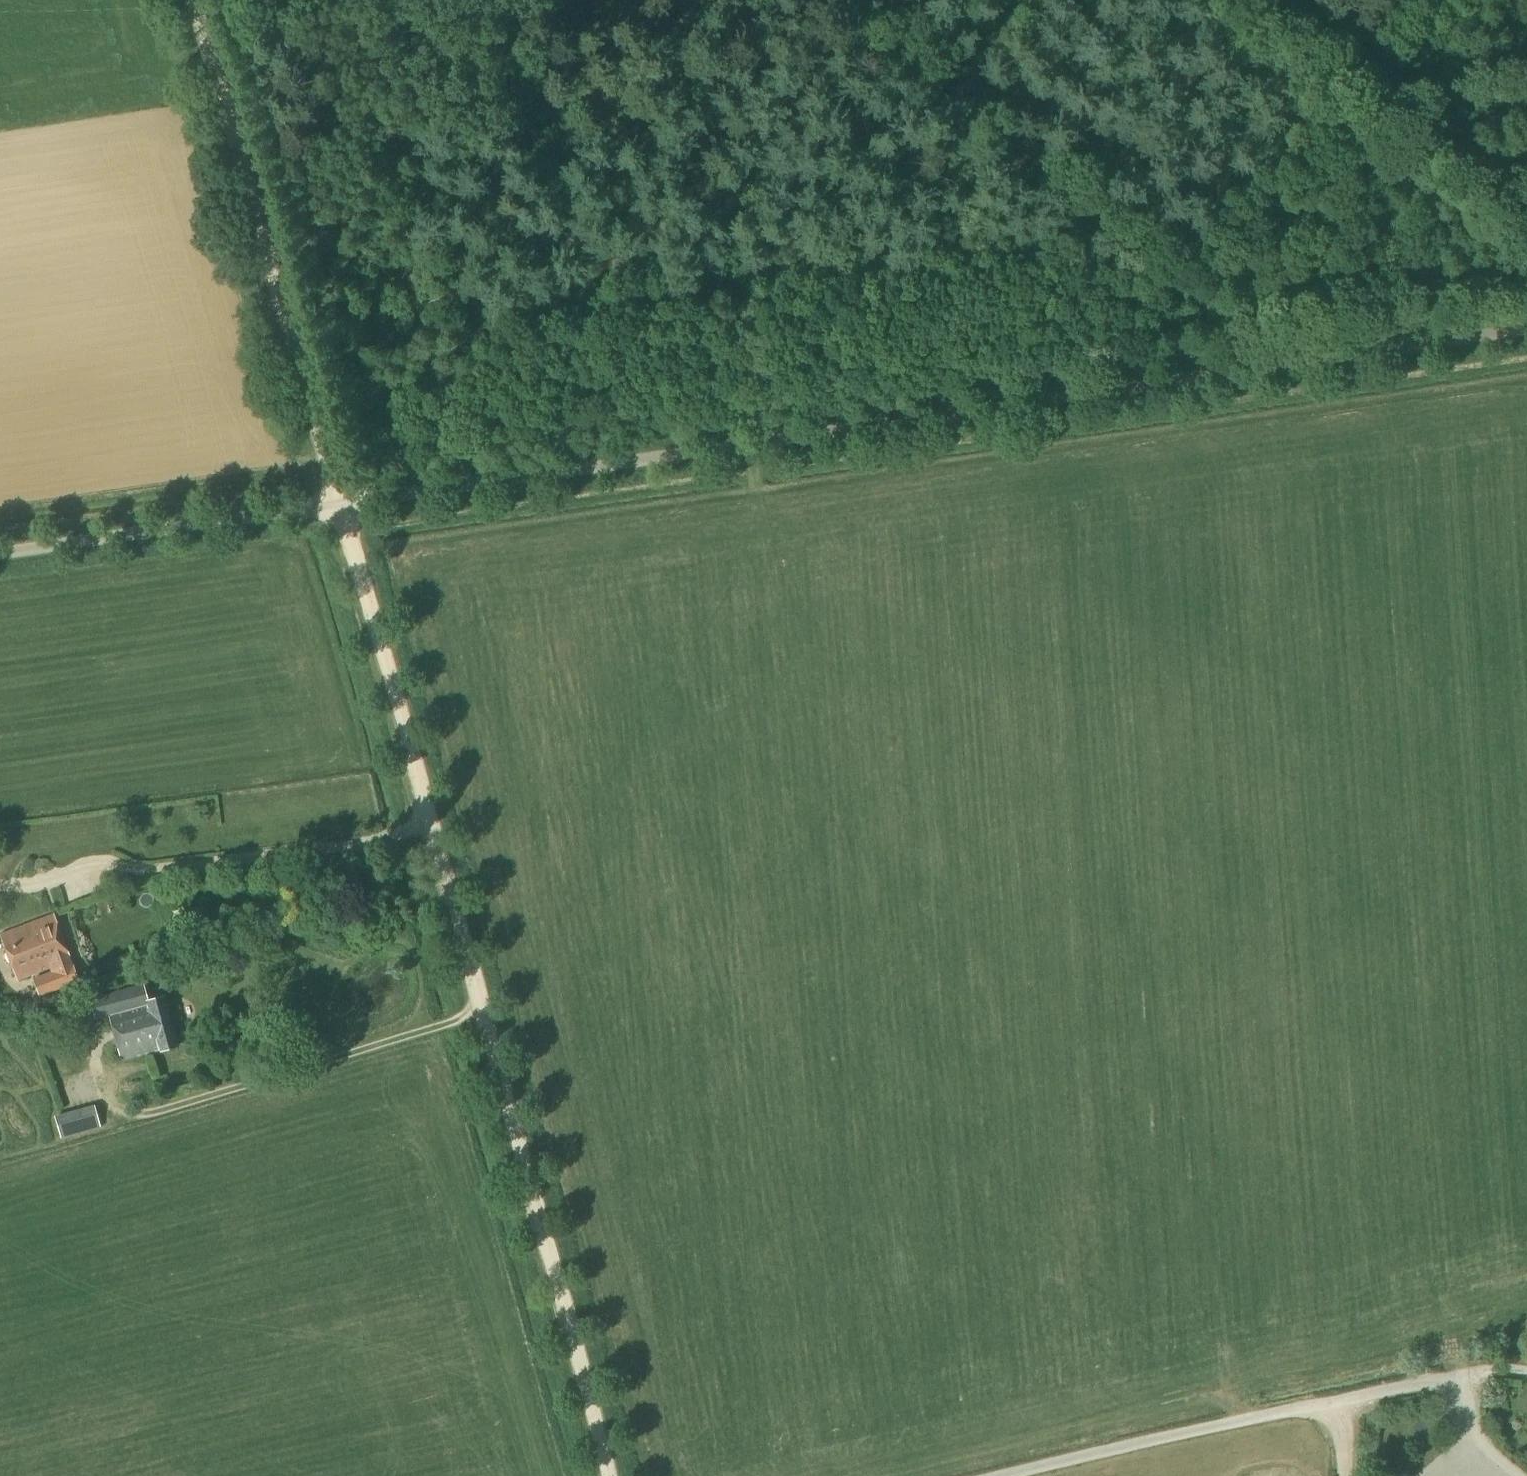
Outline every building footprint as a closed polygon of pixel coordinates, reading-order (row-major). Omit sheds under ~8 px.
[(288,900),(302,896),(299,885),(286,889),(288,900)] [(78,981),(53,914),(0,934),(18,981),(50,968),(51,972),(33,979),(39,996),(78,981)] [(147,1001),(143,984),(90,999),(95,1019),(108,1015),(120,1061),(178,1045),(164,996),(147,1001)] [(78,1125),(89,1119),(83,1106),(71,1112),(78,1125)]
